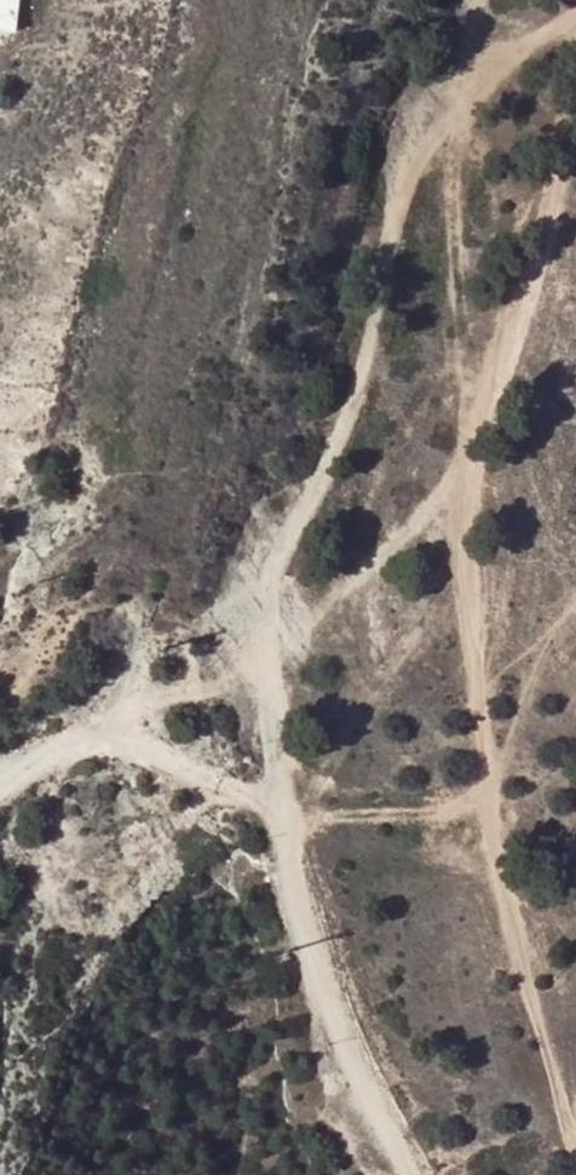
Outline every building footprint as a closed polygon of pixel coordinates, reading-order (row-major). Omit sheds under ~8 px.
[(16,32),(18,0),(0,0),(0,31),(16,32)]
